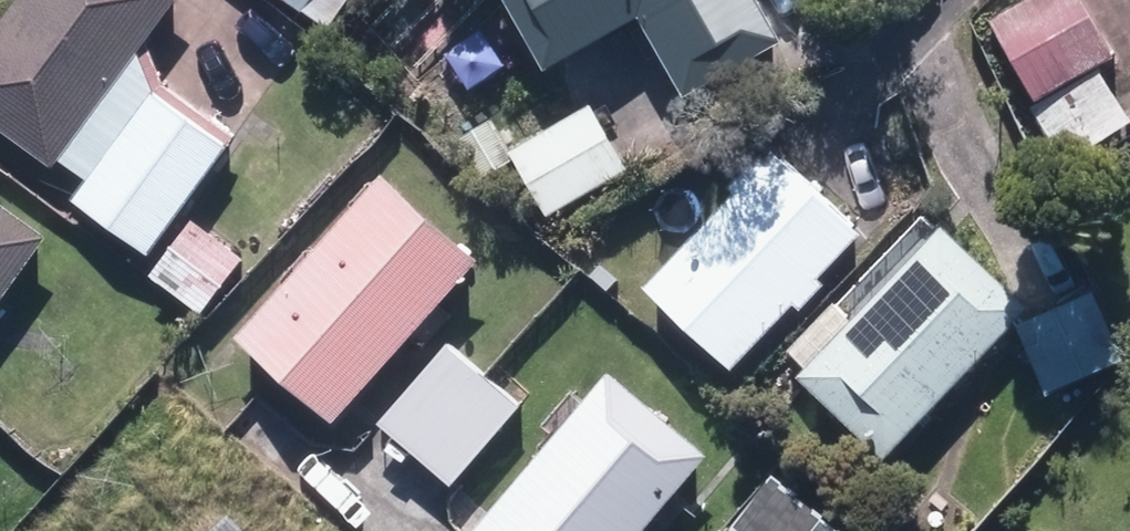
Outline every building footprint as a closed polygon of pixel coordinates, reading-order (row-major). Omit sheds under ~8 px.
[(152,250),(228,145),(226,142),(235,131),(164,79),(149,34),(174,0),(17,0),(0,23),(0,121),(57,162),(61,156),(90,177),(76,197),(152,250)] [(694,96),(784,42),(760,0),(637,0),(694,96)] [(1068,155),(1129,119),(1129,109),(1103,64),(1116,56),(1083,0),(1024,0),(1015,5),(1063,86),(1036,102),(1068,155)] [(514,147),(551,213),(628,170),(591,104),(514,147)] [(458,130),(483,176),(516,158),(491,112),(458,130)] [(650,283),(736,367),(864,231),(776,150),(650,283)] [(241,334),(336,417),(480,254),(386,171),(241,334)] [(49,232),(0,197),(0,302),(49,232)] [(155,273),(203,309),(244,252),(196,217),(155,273)] [(802,374),(887,454),(1027,303),(941,223),(802,374)] [(30,415),(63,446),(130,376),(132,379),(180,329),(129,281),(82,329),(98,344),(30,415)] [(1059,411),(1129,382),(1129,369),(1095,289),(1020,322),(1059,411)] [(419,453),(486,372),(449,341),(382,420),(419,453)] [(713,451),(613,366),(472,530),(644,530),(713,451)] [(521,402),(486,372),(419,453),(454,481),(521,402)] [(233,511),(212,530),(252,530),(233,511)]
